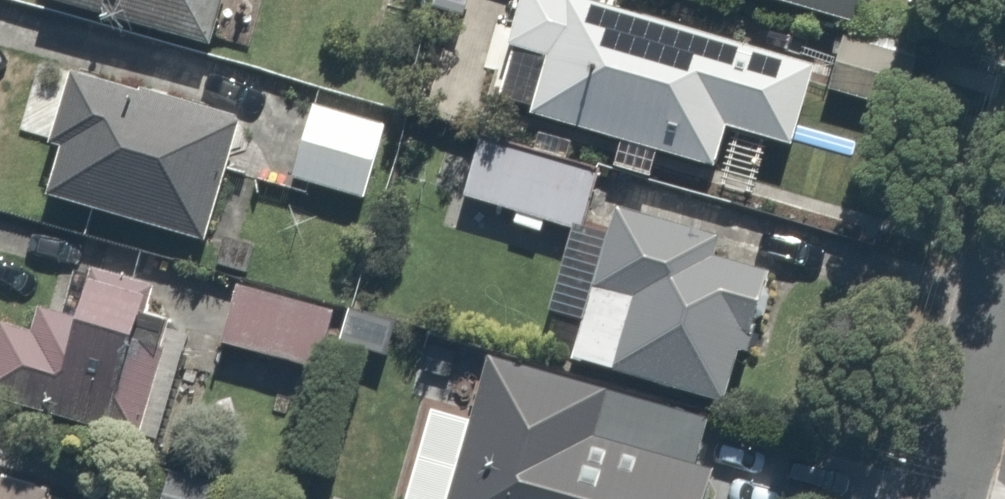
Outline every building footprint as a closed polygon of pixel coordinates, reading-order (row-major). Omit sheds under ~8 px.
[(196,42),(209,0),(57,0),(196,42)] [(478,100),(704,161),(714,124),(791,145),(813,62),(616,9),(618,0),(504,0),(478,100)] [(856,11),(859,0),(818,0),(856,11)] [(231,111),(45,66),(28,141),(49,146),(37,196),(201,235),(231,111)] [(385,118),(295,97),(276,179),(365,200),(385,118)] [(463,130),(448,193),(500,205),(496,221),(540,232),(544,216),(580,225),(596,162),(463,130)] [(748,236),(601,192),(554,347),(702,392),(748,236)] [(0,314),(0,397),(131,434),(156,345),(122,336),(140,274),(61,251),(47,300),(23,294),(16,318),(0,314)] [(341,310),(221,274),(202,338),(322,373),(341,310)] [(421,403),(392,498),(694,498),(717,424),(475,349),(455,413),(421,403)] [(77,497),(0,478),(0,498),(76,498),(77,497)]
